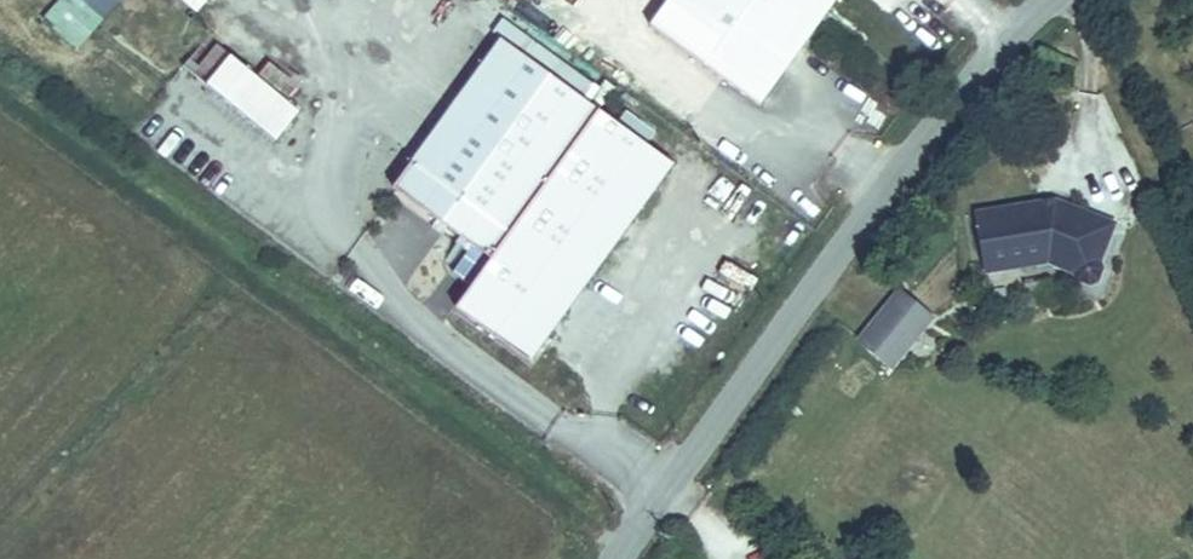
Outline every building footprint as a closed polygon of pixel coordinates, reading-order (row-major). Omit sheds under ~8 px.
[(77,50),(119,0),(56,0),(40,20),(77,50)] [(193,14),(205,0),(178,0),(193,14)] [(646,26),(757,106),(826,12),(834,0),(664,0),(646,26)] [(455,306),(535,360),(672,160),(495,39),(392,189),(472,243),(452,273),(470,285),(455,306)] [(274,141),(299,112),(215,42),(190,72),(274,141)] [(1043,200),(978,214),(989,268),(1027,259),(1028,266),(1054,261),(1083,280),(1087,279),(1091,273),(1090,269),(1086,267),(1099,247),(1062,222),(1069,212),(1055,202),(1044,204),(1043,200)] [(1106,236),(1069,212),(1062,222),(1099,247),(1106,236)] [(1027,259),(989,268),(991,274),(1028,266),(1027,259)] [(931,318),(896,291),(857,341),(892,368),(931,318)]
